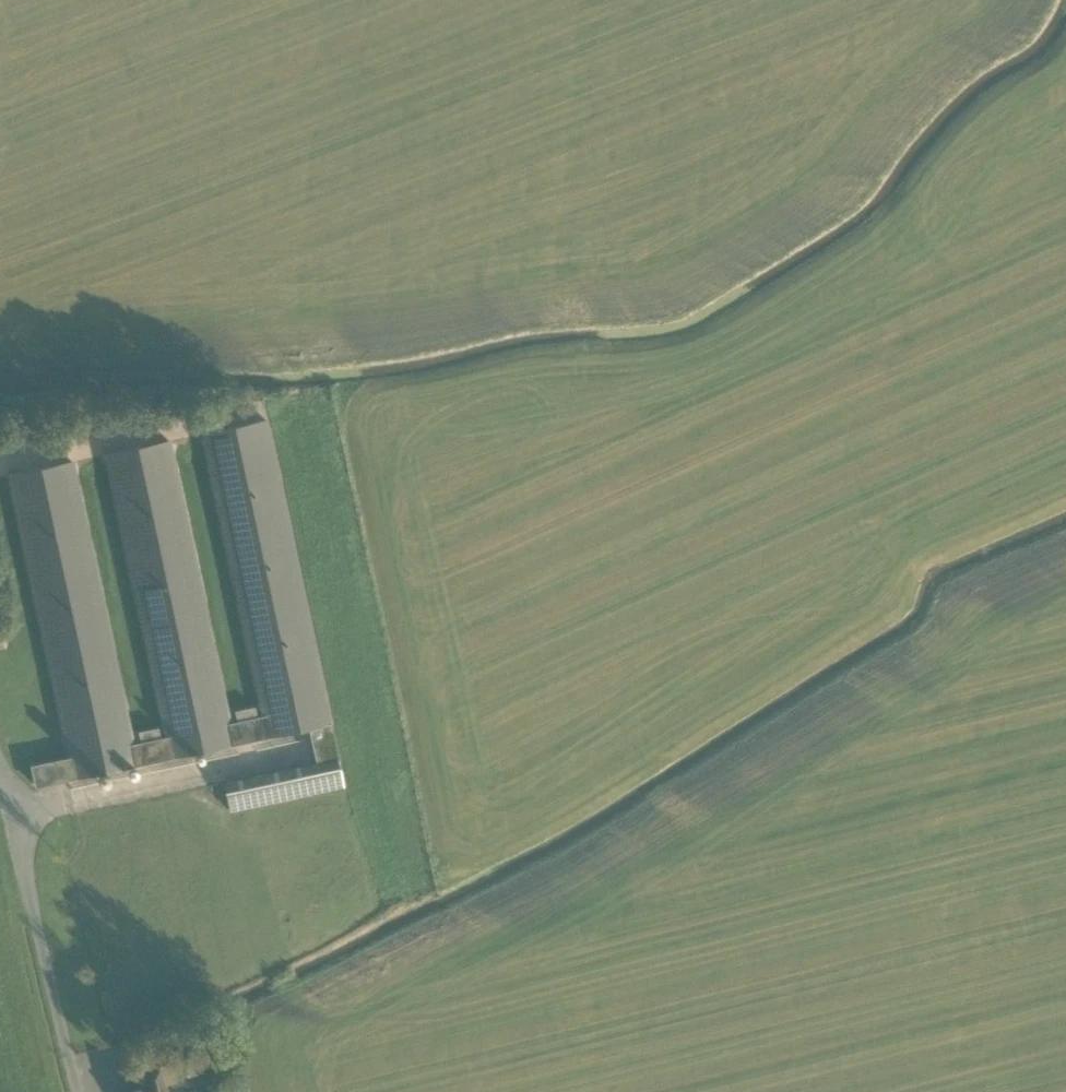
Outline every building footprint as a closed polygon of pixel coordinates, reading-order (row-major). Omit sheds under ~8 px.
[(72,461),(10,475),(70,758),(32,767),(36,786),(171,757),(234,743),(308,727),(316,761),(293,766),(224,782),(231,810),(295,795),(301,794),(344,784),(332,728),(331,722),(327,704),(266,418),(203,432),(266,714),(257,717),(254,707),(235,711),(237,721),(232,722),(169,440),(106,454),(169,736),(160,738),(158,728),(138,732),(140,742),(135,744),(72,461)] [(166,1088),(175,1085),(170,1068),(145,1077),(149,1090),(142,1091),(168,1091),(166,1088)]
